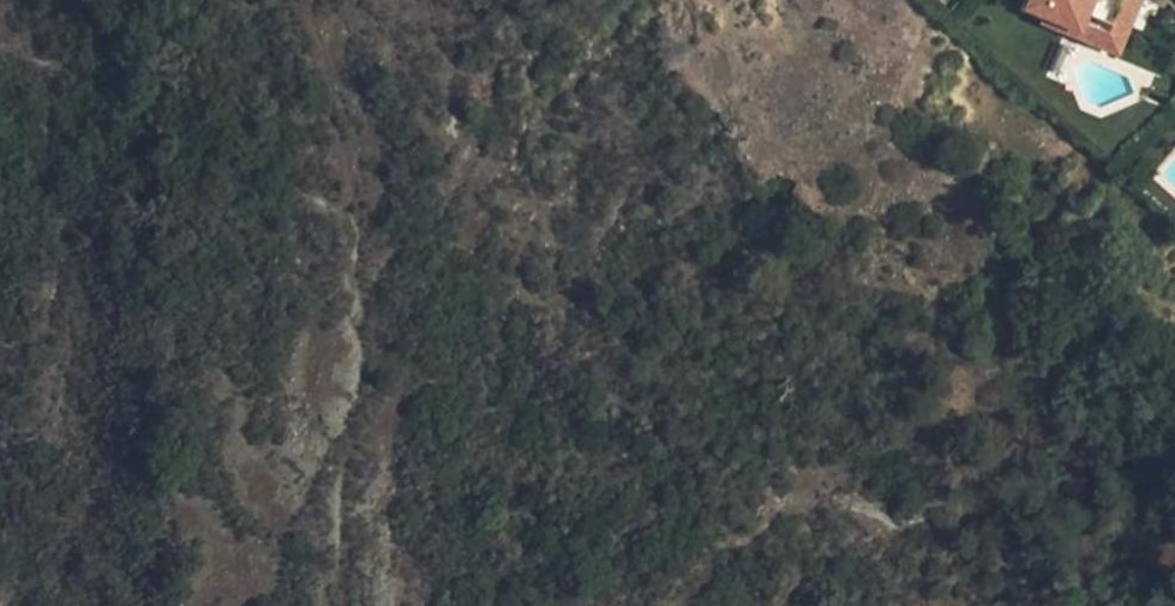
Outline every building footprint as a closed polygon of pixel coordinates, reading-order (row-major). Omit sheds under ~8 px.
[(1137,9),(1141,0),(1028,0),(1026,3),(1043,10),(1083,27),(1089,11),(1114,21),(1122,2),(1137,9)]
